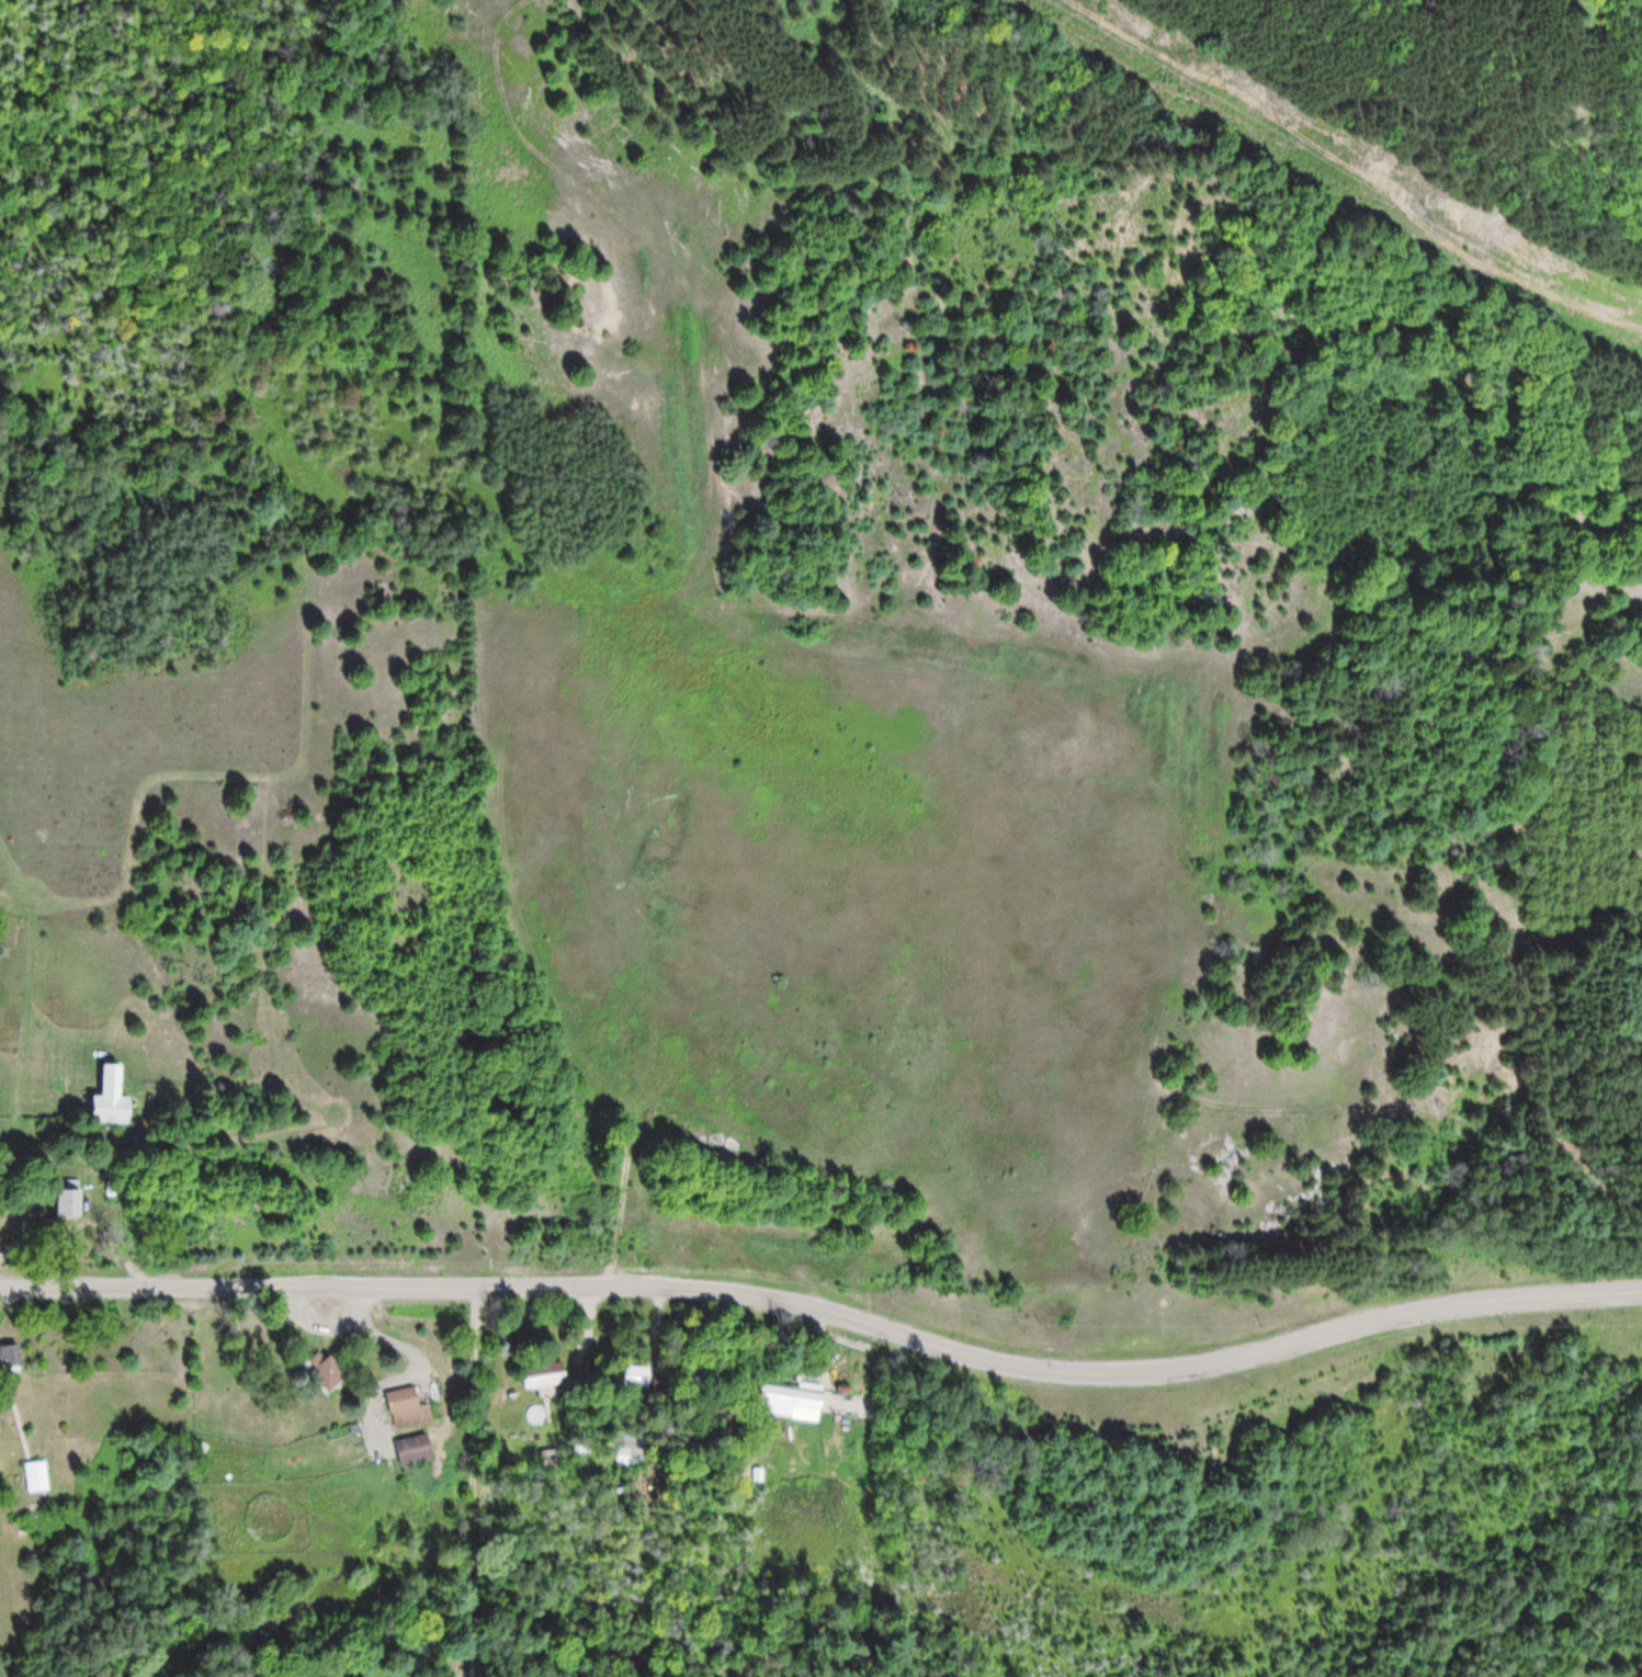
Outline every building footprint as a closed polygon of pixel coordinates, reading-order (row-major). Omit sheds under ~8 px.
[(122,1095),(123,1063),(104,1062),(103,1095),(94,1094),(93,1121),(130,1122),(131,1095),(122,1095)] [(82,1188),(59,1188),(59,1215),(82,1215),(82,1188)] [(24,1367),(22,1346),(0,1348),(0,1370),(24,1367)] [(349,1373),(322,1348),(305,1366),(331,1392),(349,1373)] [(566,1363),(523,1364),(524,1389),(567,1388),(566,1363)] [(649,1387),(649,1365),(623,1364),(623,1387),(649,1387)] [(762,1381),(760,1404),(770,1404),(769,1416),(821,1420),(824,1386),(762,1381)] [(431,1402),(422,1404),(419,1385),(388,1390),(394,1427),(434,1420),(431,1402)] [(435,1457),(431,1432),(396,1439),(401,1464),(435,1457)] [(25,1463),(30,1493),(51,1490),(46,1460),(25,1463)]
